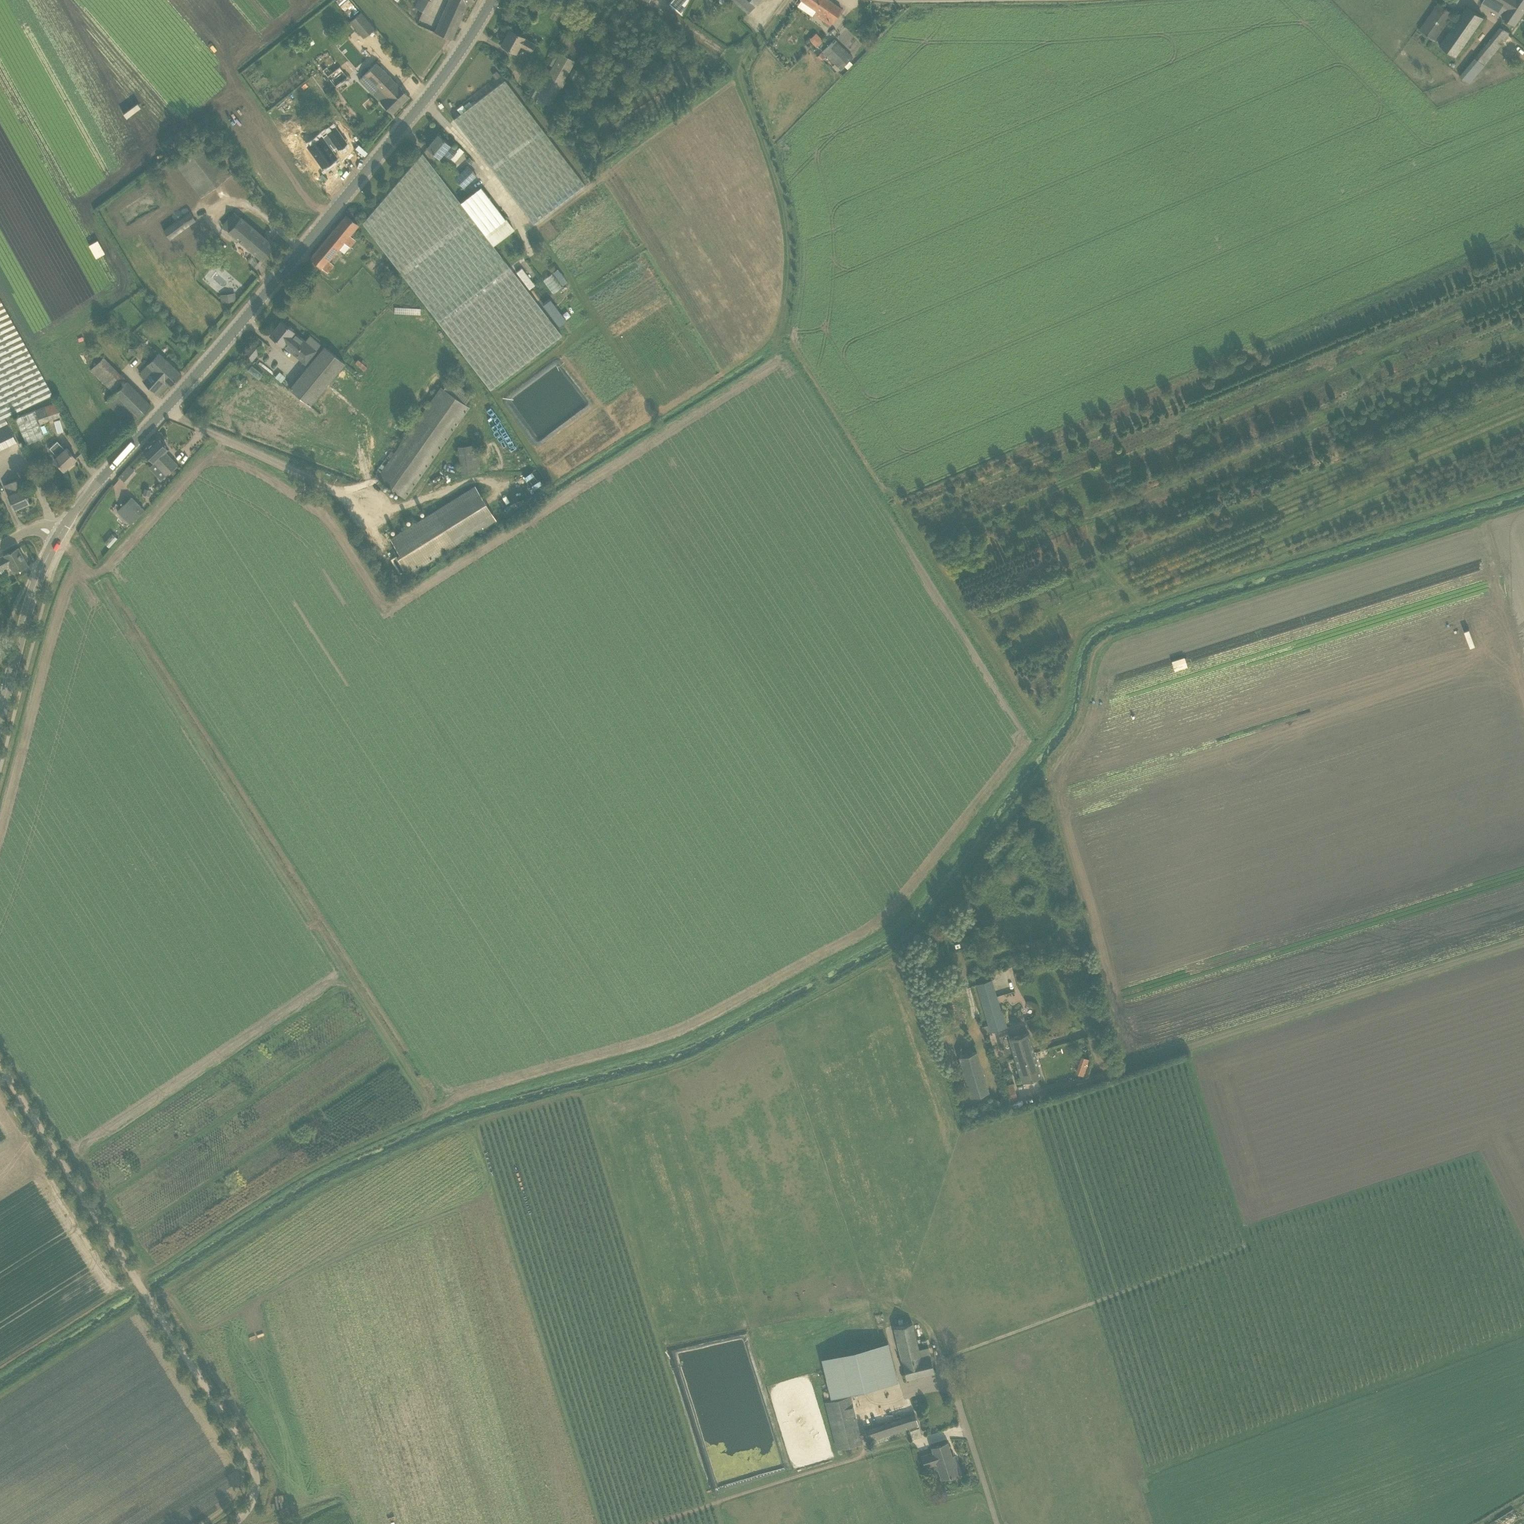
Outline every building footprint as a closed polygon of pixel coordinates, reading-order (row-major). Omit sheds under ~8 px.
[(431,0),(418,0),(415,5),(425,10),(431,0)] [(452,39),(468,4),(471,5),(474,0),(449,0),(435,31),(452,39)] [(689,0),(672,0),(669,3),(682,14),(689,0)] [(748,13),(756,5),(760,0),(733,0),(748,13)] [(842,9),(829,0),(801,0),(816,10),(814,13),(831,25),(842,9)] [(1481,3),(1502,16),(1516,24),(1523,11),(1523,0),(1483,0),(1481,3)] [(1455,23),(1440,44),(1456,56),(1484,17),(1467,5),(1457,20),(1451,16),(1453,13),(1438,3),(1419,30),(1434,39),(1449,19),(1455,23)] [(361,12),(350,21),(357,30),(368,20),(361,12)] [(1469,83),(1501,44),(1498,42),(1502,38),(1504,40),(1510,33),(1501,26),(1476,57),(1460,76),(1469,83)] [(510,29),(502,44),(516,52),(520,45),(531,51),(535,43),(524,37),(510,29)] [(570,45),(574,37),(563,32),(559,40),(570,45)] [(819,35),(812,42),(817,46),(823,40),(819,35)] [(579,56),(585,44),(574,39),(569,51),(579,56)] [(849,60),(852,57),(852,56),(836,40),(835,39),(834,39),(823,51),(835,63),(841,68),(844,65),(848,68),(853,63),(849,60)] [(270,63),(283,53),(278,46),(265,56),(270,63)] [(825,56),(820,52),(816,57),(820,61),(825,56)] [(561,53),(558,58),(544,82),(537,78),(528,94),(550,106),(575,61),(561,53)] [(392,113),(410,96),(376,63),(359,79),(379,99),(392,113)] [(340,66),(329,74),(336,83),(347,74),(340,66)] [(574,80),(579,71),(573,67),(568,77),(574,80)] [(496,70),(492,74),(496,79),(501,75),(496,70)] [(586,184),(511,88),(505,80),(472,105),(466,109),(461,113),(454,119),(460,127),(534,225),(586,184)] [(466,109),(463,106),(462,105),(457,108),(461,113),(466,109)] [(309,127),(291,139),(300,152),(318,139),(309,127)] [(324,139),(310,149),(325,170),(339,160),(334,153),(339,149),(341,152),(350,146),(338,129),(329,136),(330,137),(325,140),(324,139)] [(450,144),(438,134),(428,147),(439,157),(443,151),(450,157),(456,151),(449,145),(450,144)] [(460,202),(423,153),(362,223),(490,389),(562,335),(485,234),(506,218),(481,186),(460,202)] [(463,187),(476,174),(468,166),(455,178),(463,187)] [(594,178),(591,173),(588,170),(583,174),(589,182),(594,178)] [(190,211),(164,231),(170,239),(196,220),(190,211)] [(229,231),(262,259),(274,245),(241,217),(235,212),(223,226),(229,231)] [(344,253),(350,246),(355,240),(349,235),(358,225),(346,215),(311,257),(323,267),(328,273),(335,265),(329,260),(338,248),(344,253)] [(522,267),(516,272),(529,289),(535,284),(522,267)] [(559,267),(553,271),(563,283),(568,279),(559,267)] [(543,279),(552,293),(561,287),(552,273),(543,279)] [(382,292),(387,297),(393,292),(388,286),(382,292)] [(220,294),(221,303),(236,300),(235,292),(220,294)] [(17,441),(5,417),(53,394),(0,298),(0,449),(17,441)] [(282,320),(271,334),(275,338),(276,338),(306,363),(317,350),(293,330),(294,330),(282,320)] [(295,393),(301,397),(310,405),(345,362),(325,345),(290,388),(295,393)] [(136,348),(129,347),(128,354),(135,355),(136,348)] [(143,379),(160,396),(181,374),(159,353),(140,373),(145,378),(143,379)] [(126,378),(104,355),(90,369),(112,392),(126,378)] [(469,407),(466,404),(472,395),(450,379),(444,388),(441,386),(408,434),(404,431),(399,438),(403,441),(401,443),(398,441),(396,444),(399,446),(395,452),(391,450),(386,457),(390,459),(381,472),(378,471),(374,476),(377,478),(405,498),(469,407)] [(127,380),(114,393),(106,401),(129,425),(138,417),(151,404),(127,380)] [(56,417),(51,404),(35,410),(40,423),(56,417)] [(154,462),(166,475),(177,464),(165,451),(168,448),(157,437),(143,450),(154,462)] [(54,459),(64,469),(76,458),(67,447),(65,449),(57,440),(50,447),(58,455),(54,459)] [(457,447),(461,475),(481,473),(477,444),(457,447)] [(119,475),(127,482),(138,471),(130,464),(119,475)] [(534,470),(524,476),(533,490),(543,483),(534,470)] [(14,508),(29,501),(24,488),(23,488),(19,479),(11,482),(15,492),(9,495),(14,508)] [(475,485),(390,538),(397,548),(400,552),(396,555),(405,569),(408,567),(412,573),(497,520),(475,485)] [(152,489),(145,487),(143,494),(150,496),(152,489)] [(131,496),(122,505),(136,519),(145,510),(131,496)] [(11,568),(14,572),(28,565),(18,547),(0,557),(0,574),(5,571),(3,569),(10,565),(11,568)] [(405,569),(396,555),(391,558),(401,574),(406,570),(405,569)] [(1006,1026),(992,979),(976,984),(989,1031),(1006,1026)] [(1015,1057),(1034,1051),(1028,1032),(1009,1038),(1015,1057)] [(958,1056),(970,1096),(971,1096),(989,1091),(977,1050),(958,1056)] [(1015,1057),(1022,1081),(1041,1075),(1034,1051),(1015,1057)] [(1081,1055),(1075,1072),(1083,1074),(1089,1057),(1081,1055)] [(1014,1087),(1006,1089),(1009,1102),(1018,1100),(1014,1087)] [(928,1346),(919,1348),(912,1322),(894,1327),(902,1361),(906,1377),(905,1378),(906,1378),(934,1371),(930,1355),(928,1346)] [(831,1397),(898,1380),(888,1341),(821,1357),(831,1397)] [(850,1395),(826,1401),(832,1425),(856,1419),(850,1395)] [(918,1414),(866,1425),(869,1438),(910,1429),(912,1437),(922,1435),(918,1414)] [(862,1443),(856,1419),(832,1425),(837,1449),(862,1443)] [(942,1477),(959,1472),(955,1460),(954,1461),(947,1442),(932,1447),(934,1452),(922,1455),(925,1466),(937,1462),(942,1477)]
